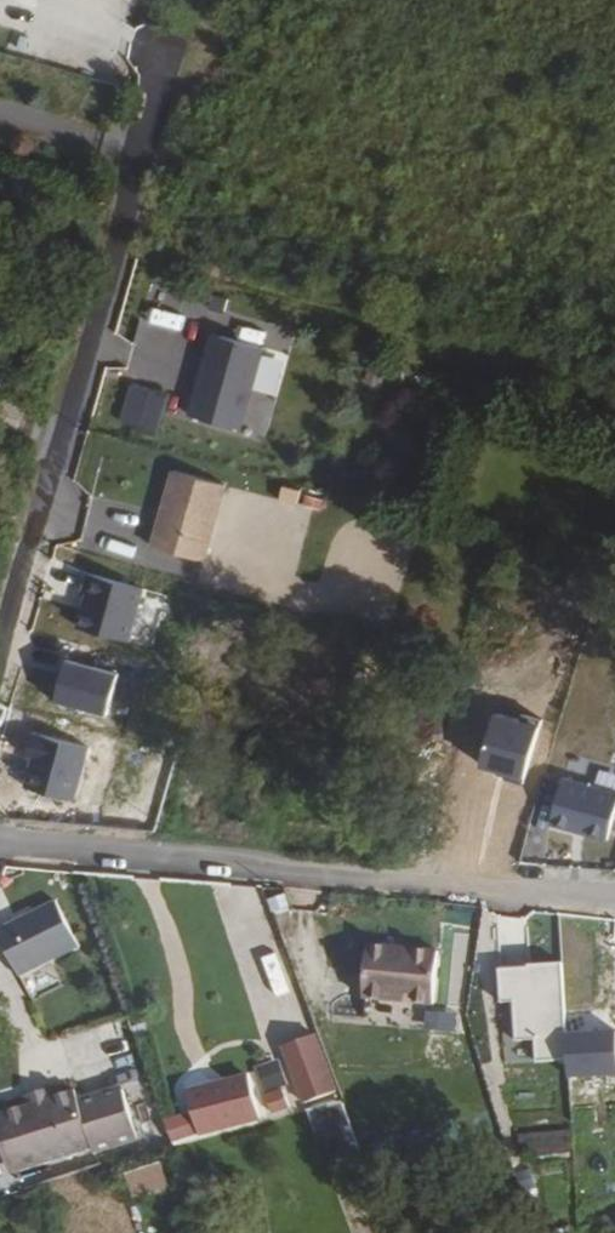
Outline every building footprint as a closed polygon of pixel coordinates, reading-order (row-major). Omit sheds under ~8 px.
[(199,345),(204,310),(220,312),(222,301),(166,292),(163,311),(149,309),(145,337),(199,345)] [(294,415),(306,377),(263,364),(252,402),(294,415)] [(143,420),(154,385),(135,379),(125,415),(143,420)] [(178,465),(156,542),(210,557),(232,481),(178,465)] [(274,505),(315,511),(318,494),(277,487),(274,505)] [(266,520),(260,557),(296,563),(301,526),(266,520)] [(520,719),(495,712),(481,763),(506,770),(504,776),(523,781),(540,717),(522,712),(520,719)] [(76,797),(91,744),(36,729),(29,753),(34,754),(26,783),(76,797)] [(614,819),(614,794),(565,780),(552,827),(609,842),(614,819)] [(21,975),(80,945),(56,898),(0,926),(0,934),(21,975)] [(367,947),(367,957),(390,959),(390,949),(367,947)] [(434,1005),(437,952),(390,949),(390,959),(367,957),(364,1000),(434,1005)] [(565,1034),(561,963),(527,965),(527,968),(498,969),(500,1003),(513,1003),(516,1041),(534,1040),(535,1058),(566,1056),(565,1034)] [(423,1014),(422,1033),(453,1034),(453,1014),(423,1014)] [(565,1034),(566,1056),(567,1076),(614,1073),(614,1031),(565,1034)] [(334,1095),(313,1037),(282,1049),(303,1106),(334,1095)] [(258,1068),(267,1091),(284,1084),(276,1061),(258,1068)] [(212,1090),(210,1085),(185,1092),(196,1132),(258,1116),(248,1080),(212,1090)] [(4,1113),(9,1127),(82,1105),(77,1091),(4,1113)] [(286,1091),(264,1099),(271,1117),(292,1109),(286,1091)] [(124,1092),(82,1105),(9,1127),(24,1177),(139,1141),(124,1092)] [(353,1127),(344,1103),(328,1107),(336,1131),(353,1127)] [(178,1116),(165,1121),(172,1142),(186,1137),(178,1116)] [(564,1127),(523,1136),(527,1159),(569,1150),(564,1127)] [(166,1181),(159,1162),(124,1176),(131,1195),(166,1181)]
